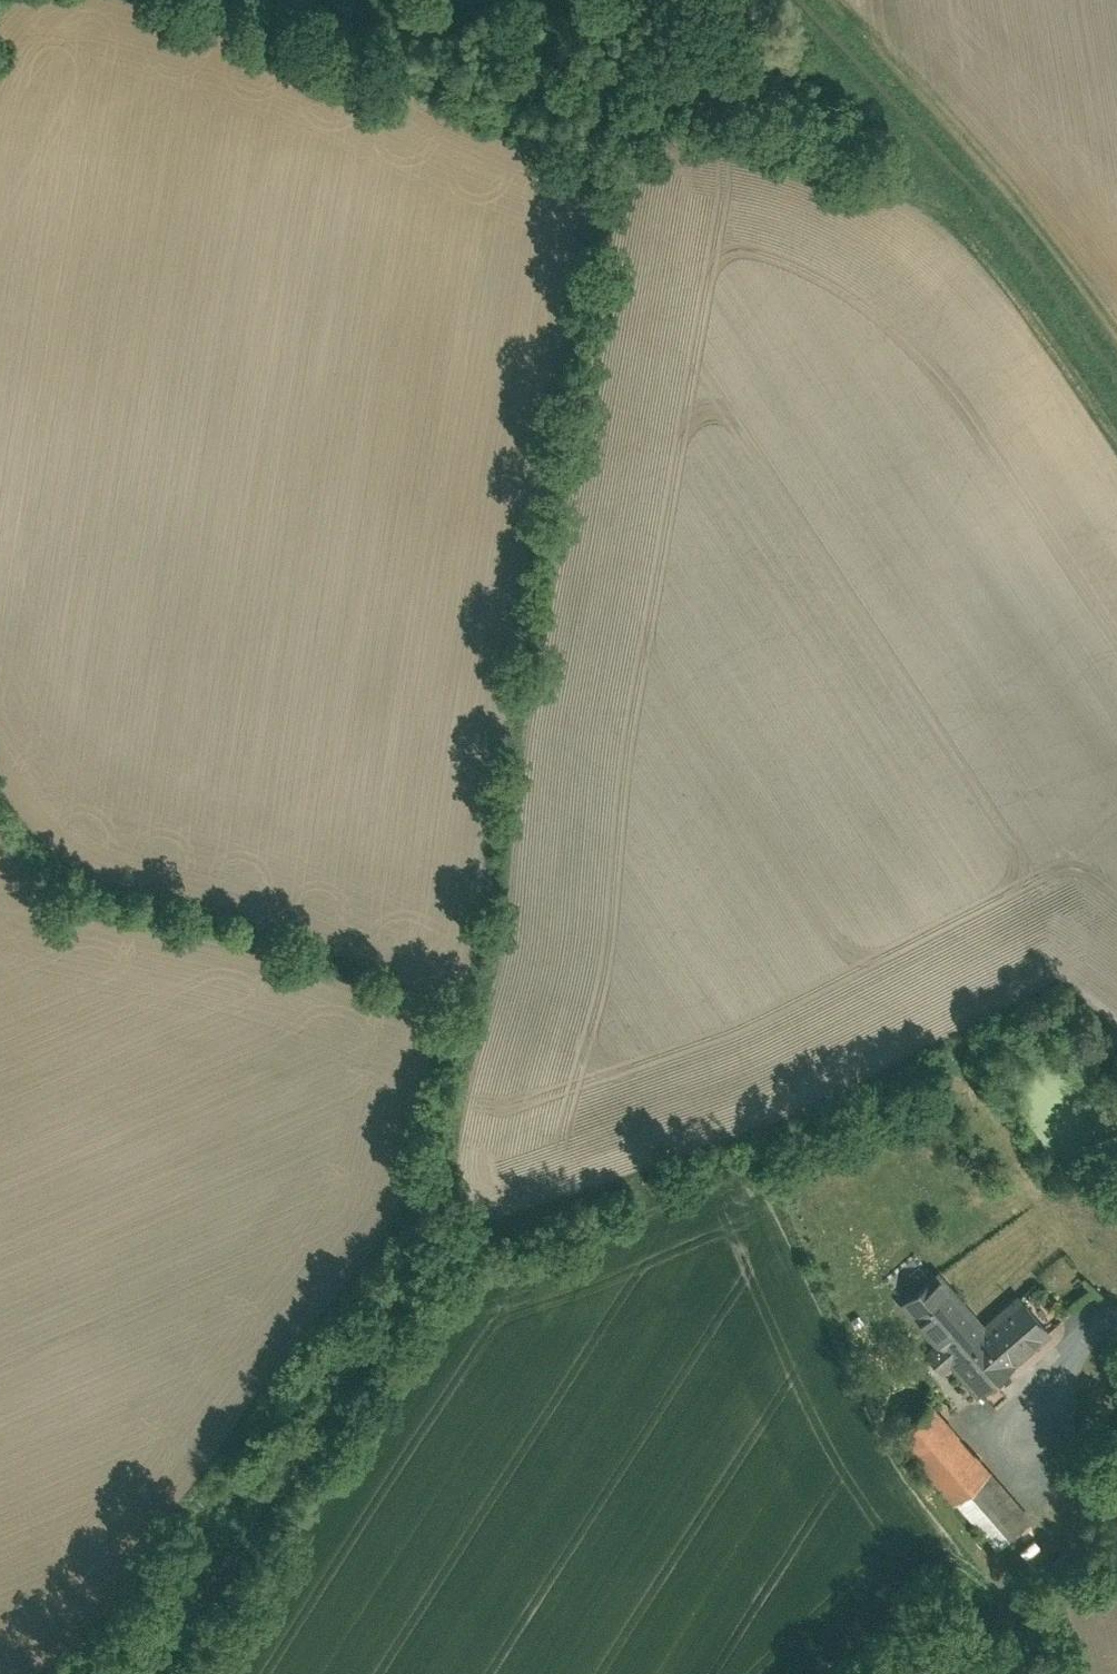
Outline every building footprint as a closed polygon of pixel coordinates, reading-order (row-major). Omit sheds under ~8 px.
[(1016,1296),(984,1326),(934,1269),(896,1306),(930,1348),(922,1355),(936,1372),(944,1364),(977,1399),(1049,1330),(1016,1296)] [(1032,1520),(930,1401),(892,1433),(994,1553),(1032,1520)]
